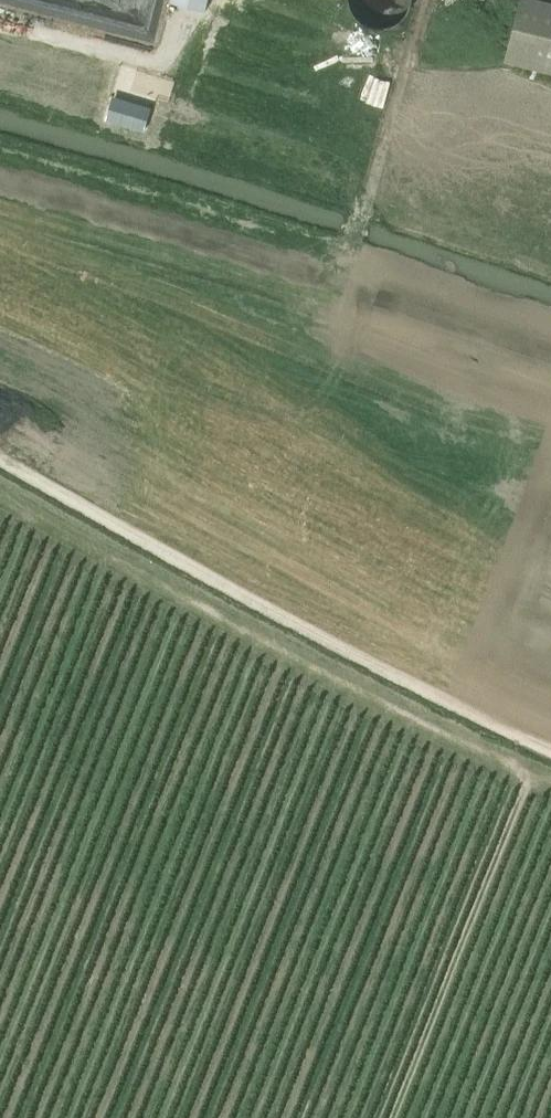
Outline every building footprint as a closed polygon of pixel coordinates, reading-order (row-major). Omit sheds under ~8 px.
[(349,8),(352,13),(355,17),(360,21),(364,24),(371,27),(376,28),(387,27),(393,24),(398,21),(402,18),(407,10),(410,3),(410,0),(348,0),(349,8)] [(503,61),(550,72),(550,1),(545,0),(518,0),(503,61)]
